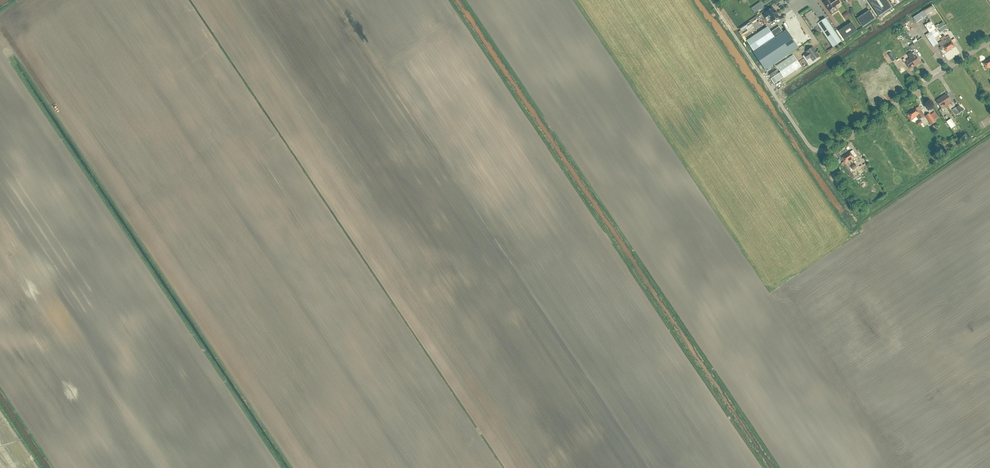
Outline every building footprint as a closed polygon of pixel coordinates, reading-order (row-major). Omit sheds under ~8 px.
[(838,0),(833,0),(832,1),(831,0),(827,0),(823,3),(829,11),(836,7),(835,6),(840,3),(838,0)] [(879,16),(892,8),(886,0),(868,0),(879,16)] [(774,11),(772,8),(766,12),(767,13),(764,15),(767,21),(770,19),(772,22),(779,17),(777,15),(777,14),(775,10),(774,11)] [(820,28),(833,48),(842,42),(826,18),(821,21),(816,15),(815,16),(814,13),(814,12),(813,12),(812,10),(808,13),(808,14),(805,16),(813,29),(814,28),(818,25),(820,28)] [(862,28),(875,19),(869,11),(857,19),(862,28)] [(913,19),(916,23),(927,17),(923,12),(913,19)] [(950,49),(942,37),(931,21),(925,25),(929,32),(926,35),(934,47),(938,43),(935,38),(938,36),(940,38),(942,41),(939,43),(942,47),(940,48),(941,50),(944,49),(946,52),(950,49)] [(844,40),(857,31),(851,23),(839,31),(844,40)] [(754,51),(783,32),(779,27),(770,32),(767,28),(747,41),(754,51)] [(787,30),(753,53),(765,71),(799,48),(787,30)] [(942,37),(950,49),(954,47),(952,43),(953,42),(951,40),(949,36),(946,38),(944,35),(942,37)] [(807,54),(804,55),(807,60),(810,58),(813,62),(819,57),(813,48),(806,52),(807,54)] [(911,52),(907,55),(915,66),(920,63),(915,55),(916,55),(914,52),(912,53),(911,52)] [(915,66),(907,55),(907,54),(901,58),(904,63),(905,62),(910,70),(915,66)] [(776,67),(784,78),(801,67),(793,55),(776,67)] [(882,85),(886,92),(896,85),(892,78),(882,85)] [(941,97),(947,105),(950,103),(952,106),(954,104),(952,101),(952,102),(947,94),(941,97)] [(943,108),(947,105),(941,97),(936,101),(941,108),(940,109),(942,112),(945,111),(943,108)] [(963,111),(960,106),(952,112),(955,116),(963,111)] [(918,112),(915,108),(907,114),(908,115),(908,116),(911,121),(917,117),(919,120),(922,118),(922,117),(924,115),(920,110),(918,112)] [(931,125),(936,122),(930,113),(925,116),(931,125)] [(951,129),(956,126),(951,119),(946,122),(951,129)] [(846,155),(842,158),(844,162),(843,162),(845,165),(850,162),(855,158),(853,155),(852,156),(850,153),(846,155)]
